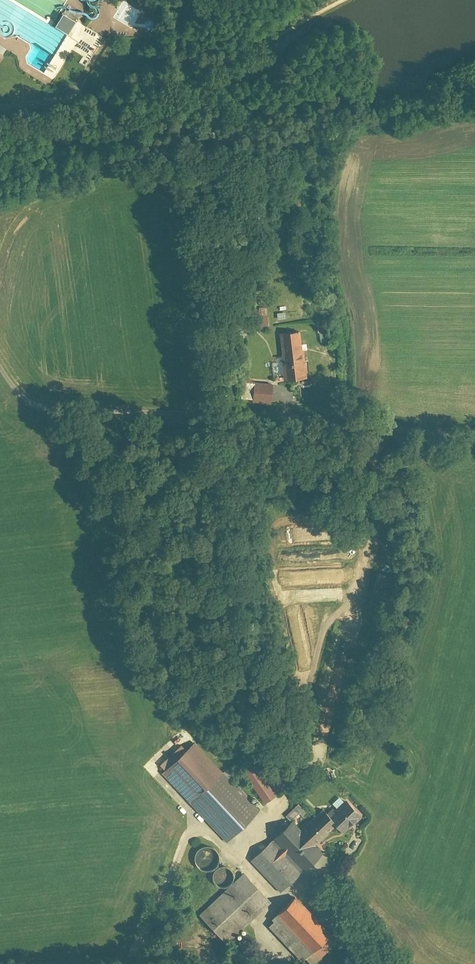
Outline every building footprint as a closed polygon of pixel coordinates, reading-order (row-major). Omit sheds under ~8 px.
[(76,20),(67,36),(94,51),(103,36),(76,20)] [(302,331),(278,333),(282,384),(306,382),(302,331)] [(195,743),(161,774),(224,842),(258,811),(195,743)] [(257,766),(243,775),(264,804),(277,794),(257,766)] [(279,768),(267,777),(278,791),(290,782),(279,768)] [(320,858),(312,850),(335,828),(343,836),(362,817),(347,802),(329,820),(321,812),(316,816),(302,801),(294,809),(309,824),(299,834),(292,827),(253,865),(282,895),(320,858)] [(270,902),(241,873),(196,918),(225,947),(270,902)] [(353,934),(341,922),(329,934),(294,899),(275,917),(311,953),(308,956),(316,963),(322,963),(353,934)]
